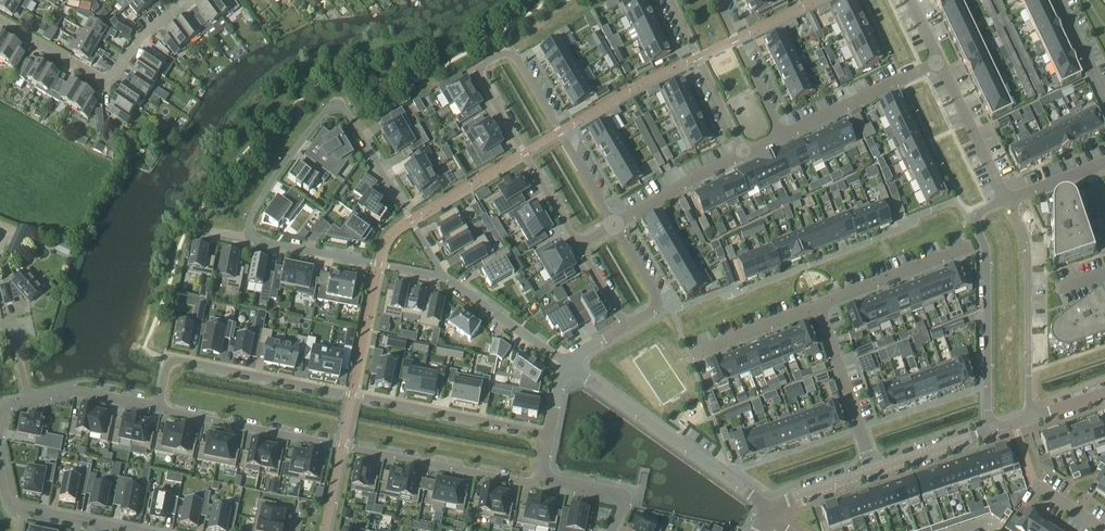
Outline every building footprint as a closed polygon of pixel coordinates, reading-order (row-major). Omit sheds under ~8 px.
[(11,18),(18,7),(5,0),(0,0),(0,11),(11,18)] [(18,7),(25,12),(29,5),(32,0),(5,0),(18,7)] [(76,5),(76,0),(63,0),(63,9),(85,10),(86,6),(76,5)] [(155,1),(155,0),(138,0),(129,7),(136,16),(155,1)] [(208,1),(221,18),(227,13),(228,16),(239,8),(232,0),(225,0),(224,0),(210,0),(208,1)] [(619,6),(616,0),(604,6),(607,12),(618,7),(623,19),(646,8),(643,0),(631,0),(619,6)] [(751,16),(770,7),(773,13),(787,6),(784,0),(774,5),(771,0),(754,0),(745,4),(751,16)] [(940,13),(961,3),(960,0),(939,0),(935,2),(940,13)] [(1024,11),(1045,2),(1045,0),(1021,0),(1019,1),(1024,11)] [(202,13),(196,17),(207,32),(213,27),(211,25),(221,18),(208,1),(198,9),(202,13)] [(816,11),(819,17),(830,12),(835,24),(859,13),(853,1),(831,11),(828,5),(816,11)] [(985,11),(991,8),(989,2),(982,6),(985,11)] [(1024,11),(1029,22),(1051,12),(1045,2),(1024,11)] [(940,13),(945,23),(966,13),(961,3),(940,13)] [(646,8),(623,19),(625,18),(630,30),(632,29),(652,20),(646,8)] [(99,21),(106,16),(103,12),(96,17),(99,21)] [(1029,22),(1035,33),(1056,23),(1051,12),(1029,22)] [(835,24),(841,36),(864,25),(859,13),(835,24)] [(945,23),(950,34),(971,24),(966,13),(945,23)] [(997,17),(1000,23),(1007,20),(1004,14),(999,16),(997,17)] [(93,17),(84,33),(99,42),(104,44),(108,37),(113,40),(116,34),(97,23),(93,17)] [(187,17),(176,25),(189,42),(199,34),(201,37),(207,32),(196,17),(190,22),(187,17)] [(991,20),(994,26),(1000,23),(997,17),(991,20)] [(119,22),(115,18),(107,26),(128,38),(133,30),(119,22)] [(632,29),(638,41),(658,31),(652,20),(632,29)] [(1000,23),(1003,29),(1010,26),(1007,20),(1000,23)] [(782,27),(785,33),(763,43),(769,56),(792,45),(787,33),(797,27),(795,21),(782,27)] [(994,26),(996,32),(1003,29),(1000,23),(994,26)] [(1035,33),(1040,43),(1061,33),(1056,23),(1035,33)] [(950,34),(955,44),(976,34),(971,24),(950,34)] [(183,46),(189,42),(176,25),(166,33),(171,40),(163,46),(166,50),(168,49),(174,57),(184,49),(183,46)] [(864,25),(841,36),(847,48),(870,37),(864,25)] [(50,43),(58,31),(49,26),(42,39),(50,43)] [(232,34),(227,27),(223,30),(229,37),(232,34)] [(557,41),(540,51),(546,63),(569,50),(576,45),(566,28),(554,35),(557,41)] [(638,41),(644,52),(663,43),(658,31),(638,41)] [(99,42),(84,33),(78,43),(93,52),(92,54),(96,57),(100,51),(95,49),(99,42)] [(1040,43),(1045,54),(1066,44),(1061,33),(1040,43)] [(955,44),(960,55),(981,45),(976,34),(955,44)] [(1015,34),(1009,38),(1012,44),(1018,40),(1015,34)] [(8,41),(0,35),(0,55),(8,41)] [(599,35),(592,39),(597,47),(604,44),(602,40),(599,35)] [(816,40),(813,35),(808,37),(811,43),(816,40)] [(870,37),(847,48),(839,51),(844,63),(852,60),(875,49),(870,37)] [(606,41),(607,42),(612,53),(618,50),(612,38),(606,41)] [(999,42),(1002,48),(1009,45),(1006,39),(999,42)] [(1018,40),(1012,44),(1014,49),(1021,46),(1018,40)] [(22,59),(15,55),(19,47),(8,41),(0,55),(0,59),(9,64),(6,68),(14,72),(22,59)] [(78,43),(72,53),(81,58),(80,60),(91,66),(97,57),(96,57),(92,54),(93,52),(78,43)] [(663,43),(644,52),(639,55),(645,67),(634,72),(637,78),(653,70),(650,64),(669,55),(663,43)] [(607,49),(604,44),(597,47),(597,48),(600,54),(607,49)] [(1045,54),(1050,64),(1071,54),(1066,44),(1045,54)] [(769,56),(775,68),(798,57),(792,45),(769,56)] [(960,55),(965,66),(986,56),(981,45),(960,55)] [(1002,48),(1005,54),(1012,51),(1009,45),(1002,48)] [(832,55),(828,47),(823,50),(826,57),(832,55)] [(881,61),(875,49),(852,60),(858,72),(881,61)] [(546,63),(553,74),(575,61),(572,63),(565,52),(569,50),(546,63)] [(814,53),(818,61),(823,59),(819,50),(814,53)] [(100,51),(96,57),(97,57),(101,60),(105,54),(100,51)] [(147,52),(140,63),(158,74),(162,69),(164,70),(171,60),(159,51),(155,57),(147,52)] [(615,57),(618,63),(623,61),(620,54),(615,57)] [(832,55),(826,57),(829,63),(835,60),(833,54),(832,55)] [(1050,64),(1055,75),(1076,65),(1071,54),(1050,64)] [(613,60),(610,55),(603,59),(606,64),(613,60)] [(965,66),(970,76),(991,66),(986,56),(965,66)] [(1026,56),(1019,59),(1022,65),(1028,62),(1026,56)] [(775,68),(780,79),(804,68),(798,57),(775,68)] [(1010,63),(1012,69),(1019,66),(1016,60),(1010,63)] [(553,74),(560,85),(582,72),(575,61),(553,74)] [(1028,62),(1022,65),(1025,70),(1031,67),(1028,62)] [(30,83),(37,87),(47,69),(35,63),(31,70),(24,66),(17,80),(24,84),(26,81),(30,83)] [(138,76),(134,82),(149,93),(153,87),(151,85),(158,74),(140,63),(133,73),(138,76)] [(1055,75),(1060,86),(1081,76),(1076,65),(1055,75)] [(838,66),(832,69),(838,81),(844,79),(838,66)] [(970,76),(975,87),(996,77),(991,66),(970,76)] [(1015,75),(1022,72),(1019,66),(1012,69),(1015,75)] [(780,79),(786,91),(809,80),(804,68),(780,79)] [(37,87),(35,90),(45,96),(52,100),(61,84),(55,80),(57,76),(47,69),(37,87)] [(823,73),(829,86),(835,83),(829,70),(823,73)] [(560,85),(566,96),(588,83),(582,72),(560,85)] [(975,87),(980,97),(1001,87),(996,77),(975,87)] [(1036,77),(1029,80),(1032,86),(1038,83),(1036,77)] [(450,80),(437,88),(441,95),(448,107),(453,104),(473,92),(466,80),(454,87),(450,80)] [(786,91),(792,103),(815,92),(809,80),(786,91)] [(1020,84),(1022,90),(1029,87),(1026,81),(1020,84)] [(1070,87),(1073,94),(1085,88),(1082,81),(1070,87)] [(125,85),(118,96),(136,108),(142,97),(145,99),(149,93),(134,82),(130,88),(125,85)] [(645,93),(648,99),(659,93),(665,105),(688,94),(682,82),(660,92),(657,87),(645,93)] [(850,82),(844,84),(847,93),(853,90),(850,82)] [(64,104),(71,107),(81,89),(70,83),(67,88),(61,84),(52,100),(59,104),(60,101),(64,104)] [(566,96),(573,108),(592,97),(585,85),(589,83),(588,83),(566,96)] [(1032,86),(1035,92),(1041,89),(1038,83),(1032,86)] [(980,97),(985,108),(1006,98),(1001,87),(980,97)] [(1025,96),(1032,93),(1029,87),(1022,90),(1025,96)] [(87,120),(95,107),(88,103),(92,96),(81,89),(71,107),(81,113),(80,116),(87,120)] [(594,96),(597,101),(609,94),(605,89),(594,96)] [(481,105),(473,92),(453,104),(460,116),(455,119),(459,125),(473,117),(469,112),(481,105)] [(1054,102),(1062,98),(1059,92),(1051,96),(1054,102)] [(665,105),(670,117),(693,106),(688,94),(665,105)] [(183,101),(192,105),(195,99),(187,95),(183,101)] [(875,108),(881,120),(904,109),(901,103),(902,103),(898,95),(883,102),(884,103),(875,108)] [(131,114),(136,108),(118,96),(111,107),(108,107),(105,112),(126,126),(133,115),(131,114)] [(1041,108),(1051,103),(1049,97),(1039,102),(1041,108)] [(985,108),(991,119),(1012,109),(1006,98),(985,108)] [(418,99),(412,102),(419,113),(425,110),(418,99)] [(1038,103),(1031,106),(1036,117),(1044,114),(1038,103)] [(161,106),(157,111),(166,118),(170,113),(161,106)] [(670,117),(676,129),(699,118),(693,106),(670,117)] [(429,118),(435,115),(431,108),(425,111),(429,118)] [(382,138),(386,145),(412,129),(405,118),(406,117),(401,109),(389,116),(393,124),(381,131),(384,137),(382,138)] [(606,116),(609,121),(588,134),(595,145),(617,132),(610,121),(621,115),(617,109),(606,116)] [(881,120),(884,118),(889,129),(909,119),(904,109),(881,120)] [(1094,110),(1083,115),(1093,136),(1104,131),(1103,129),(1104,128),(1097,112),(1095,112),(1094,110)] [(642,117),(645,122),(651,119),(648,113),(642,117)] [(1014,123),(1020,120),(1017,113),(1010,116),(1014,123)] [(859,115),(853,118),(856,124),(862,121),(859,115)] [(1060,120),(1072,146),(1082,141),(1070,115),(1060,120)] [(1071,115),(1070,115),(1082,141),(1093,136),(1083,115),(1073,120),(1071,115)] [(994,123),(997,130),(1009,124),(1006,117),(994,123)] [(676,129),(681,141),(705,130),(699,118),(676,129)] [(633,122),(636,128),(642,125),(639,119),(633,122)] [(889,129),(894,139),(914,130),(909,119),(889,129)] [(1049,126),(1061,151),(1072,146),(1060,120),(1049,126)] [(473,124),(461,130),(471,147),(497,132),(494,127),(492,128),(488,122),(476,129),(473,124)] [(458,129),(455,124),(448,128),(451,133),(453,132),(458,129)] [(833,130),(844,154),(856,149),(860,157),(866,154),(860,142),(855,145),(845,124),(844,124),(844,125),(833,130)] [(1041,135),(1051,156),(1061,151),(1049,126),(1051,130),(1041,135)] [(418,141),(412,129),(386,145),(390,151),(392,150),(395,155),(408,148),(411,154),(423,146),(419,140),(418,141)] [(681,141),(687,153),(710,142),(705,130),(681,141)] [(833,130),(822,135),(834,159),(844,154),(833,130)] [(894,139),(891,141),(896,152),(919,141),(914,130),(894,139)] [(657,131),(651,134),(654,139),(660,137),(657,131)] [(860,133),(863,140),(869,138),(866,131),(860,133)] [(497,132),(471,147),(483,167),(495,160),(490,151),(502,144),(498,138),(500,137),(497,132)] [(595,145),(602,157),(624,144),(617,132),(595,145)] [(331,138),(323,133),(314,146),(323,153),(314,165),(330,176),(342,160),(340,159),(347,149),(338,134),(331,138)] [(80,147),(83,140),(72,135),(69,142),(80,147)] [(822,135),(811,140),(823,164),(834,159),(822,135)] [(1030,140),(1040,161),(1051,156),(1041,135),(1030,140)] [(643,140),(646,146),(652,142),(649,137),(643,140)] [(654,139),(657,145),(663,142),(660,137),(654,139)] [(800,143),(810,165),(812,169),(823,164),(811,140),(801,145),(800,143)] [(875,149),(871,140),(865,143),(869,152),(875,149)] [(1020,145),(1029,166),(1040,161),(1030,140),(1020,145)] [(896,152),(901,162),(924,151),(919,141),(896,152)] [(649,151),(655,148),(652,142),(646,146),(649,151)] [(789,148),(799,168),(801,173),(799,168),(809,163),(810,165),(800,143),(789,148)] [(624,144),(602,157),(608,168),(631,155),(624,144)] [(1008,151),(1010,153),(1008,154),(1016,170),(1017,169),(1018,172),(1029,166),(1020,145),(1008,151)] [(660,151),(666,163),(672,160),(666,148),(660,151)] [(779,153),(779,152),(778,152),(790,178),(801,173),(799,168),(789,148),(779,153)] [(406,178),(409,184),(435,169),(428,157),(431,156),(427,149),(414,157),(417,163),(404,170),(408,177),(406,178)] [(869,152),(873,159),(879,156),(875,149),(869,152)] [(924,151),(901,162),(906,173),(929,162),(924,151)] [(778,152),(768,157),(777,178),(779,182),(790,177),(790,178),(778,152)] [(652,157),(658,169),(664,166),(658,154),(652,157)] [(608,168),(615,179),(637,166),(631,155),(608,168)] [(768,157),(757,162),(767,183),(769,188),(780,183),(779,182),(777,178),(768,157)] [(747,168),(756,188),(759,193),(769,188),(767,183),(757,162),(757,163),(757,164),(747,168)] [(906,173),(911,183),(934,172),(929,162),(906,173)] [(328,178),(316,169),(312,174),(298,164),(293,170),(293,171),(288,179),(296,185),(295,186),(301,190),(302,189),(308,193),(313,185),(314,186),(319,179),(325,183),(328,178)] [(615,179),(622,191),(644,178),(637,166),(615,179)] [(852,173),(849,167),(844,169),(847,176),(852,173)] [(736,173),(747,195),(746,193),(756,188),(747,168),(737,173),(736,173)] [(431,187),(435,194),(448,186),(444,178),(441,180),(435,169),(409,184),(412,189),(414,188),(418,195),(431,187)] [(911,183),(911,184),(915,182),(920,192),(939,183),(934,172),(911,183)] [(727,181),(736,200),(747,195),(736,173),(736,174),(737,176),(727,181)] [(882,176),(885,182),(892,179),(889,173),(882,176)] [(829,176),(832,183),(837,180),(834,174),(829,176)] [(520,177),(512,182),(511,180),(503,184),(505,187),(498,191),(502,198),(492,204),(500,217),(520,205),(515,198),(528,190),(526,188),(529,187),(524,179),(522,180),(520,177)] [(858,183),(855,177),(848,180),(850,186),(858,183)] [(727,181),(716,186),(725,205),(728,210),(738,205),(736,200),(727,181)] [(363,200),(357,208),(379,225),(381,222),(382,223),(386,218),(385,217),(386,214),(378,208),(381,204),(374,200),(376,197),(369,193),(371,189),(361,182),(353,193),(363,200)] [(842,183),(835,186),(837,191),(838,193),(845,190),(842,183)] [(939,183),(920,192),(925,204),(931,202),(931,203),(946,196),(943,188),(942,189),(939,183)] [(808,187),(811,193),(817,190),(814,184),(808,187)] [(893,185),(887,188),(889,193),(895,191),(893,185)] [(705,191),(715,210),(725,205),(716,186),(705,191)] [(877,190),(882,203),(888,200),(883,188),(877,190)] [(302,204),(304,201),(290,191),(289,192),(291,192),(286,199),(285,198),(282,202),(277,198),(263,218),(278,228),(284,219),(294,205),(299,208),(302,204)] [(693,196),(703,216),(715,210),(705,191),(694,196),(693,196)] [(1050,207),(1050,208),(1052,208),(1053,215),(1051,215),(1051,251),(1052,251),(1054,260),(1051,260),(1051,270),(1052,270),(1052,268),(1091,255),(1091,256),(1093,256),(1085,235),(1083,236),(1081,225),(1082,225),(1077,210),(1075,211),(1074,204),(1075,204),(1075,203),(1074,202),(1073,201),(1073,200),(1072,199),(1071,198),(1070,197),(1069,196),(1068,196),(1067,195),(1065,195),(1064,195),(1063,195),(1062,195),(1060,195),(1059,196),(1058,196),(1057,197),(1056,197),(1055,198),(1054,199),(1053,200),(1052,201),(1052,202),(1051,203),(1051,204),(1051,206),(1050,207)] [(814,207),(810,198),(803,201),(807,210),(814,207)] [(678,203),(684,215),(690,212),(684,200),(678,203)] [(781,207),(782,209),(790,205),(788,200),(777,205),(779,208),(781,207)] [(893,203),(897,216),(904,213),(899,201),(893,203)] [(801,207),(798,202),(796,203),(796,202),(792,204),(794,210),(801,207)] [(860,203),(855,205),(856,209),(859,214),(866,234),(877,230),(869,210),(867,205),(861,207),(860,203)] [(521,207),(507,215),(511,222),(514,220),(521,231),(546,216),(542,210),(540,211),(537,205),(524,213),(521,207)] [(766,209),(768,213),(775,210),(773,205),(766,209)] [(869,210),(877,230),(889,225),(889,226),(890,225),(882,205),(869,210)] [(455,209),(437,220),(441,226),(436,230),(442,240),(447,237),(465,226),(455,209)] [(846,213),(845,213),(856,239),(866,234),(859,214),(856,209),(846,213)] [(695,222),(690,212),(684,215),(689,225),(695,222)] [(783,214),(786,222),(793,220),(789,212),(783,214)] [(845,213),(834,217),(844,241),(854,237),(855,239),(856,239),(847,216),(845,213)] [(370,226),(353,214),(340,232),(333,226),(325,237),(350,242),(352,239),(361,245),(364,245),(372,235),(366,231),(370,226)] [(640,224),(645,231),(646,231),(649,236),(668,225),(661,214),(656,217),(655,215),(640,224)] [(550,223),(546,216),(521,231),(527,243),(524,245),(528,251),(542,243),(539,237),(551,230),(548,224),(550,223)] [(825,225),(833,245),(844,241),(834,217),(836,221),(825,225)] [(698,221),(704,233),(710,230),(704,218),(698,221)] [(668,225),(649,236),(655,247),(674,236),(678,233),(680,232),(677,228),(676,229),(672,223),(668,225)] [(756,224),(750,226),(753,233),(759,231),(756,224)] [(814,229),(822,249),(833,245),(825,225),(814,229)] [(34,232),(19,226),(7,251),(22,258),(34,232)] [(461,250),(475,242),(474,242),(465,226),(447,237),(451,243),(445,246),(447,250),(446,251),(449,256),(450,255),(451,257),(462,251),(461,250)] [(750,226),(744,229),(746,235),(753,233),(750,226)] [(803,233),(811,255),(812,255),(812,254),(822,249),(814,229),(803,233)] [(304,240),(308,235),(302,230),(296,239),(304,240)] [(71,248),(77,235),(69,232),(63,244),(71,248)] [(674,236),(655,247),(661,257),(683,244),(684,243),(678,233),(674,236)] [(791,234),(801,259),(811,255),(803,233),(793,238),(791,234)] [(780,238),(790,263),(801,259),(791,234),(780,238)] [(483,237),(474,242),(475,242),(461,250),(462,251),(465,256),(459,260),(462,263),(460,264),(463,269),(464,269),(465,270),(493,254),(483,237)] [(770,246),(779,269),(780,269),(779,266),(789,262),(789,263),(790,263),(780,238),(781,242),(770,246)] [(714,252),(720,249),(718,243),(716,242),(709,245),(713,253),(714,252)] [(661,257),(667,267),(689,254),(683,244),(661,257)] [(565,252),(561,245),(550,252),(546,246),(534,253),(544,271),(569,255),(566,251),(565,252)] [(208,249),(193,246),(187,274),(202,277),(201,281),(210,283),(213,269),(204,267),(208,249)] [(760,253),(768,273),(779,269),(770,246),(771,248),(760,253)] [(724,250),(729,262),(736,260),(731,247),(724,250)] [(512,272),(514,271),(512,268),(510,269),(507,264),(509,263),(508,260),(506,261),(505,260),(510,257),(506,249),(481,264),(485,270),(481,273),(490,288),(513,274),(512,272)] [(714,252),(718,260),(724,258),(720,249),(714,252)] [(227,253),(223,252),(218,278),(225,280),(228,280),(226,288),(239,291),(243,273),(235,272),(238,255),(227,253)] [(749,257),(757,277),(768,273),(760,253),(749,257)] [(667,267),(673,277),(692,266),(686,256),(689,254),(667,267)] [(572,261),(569,255),(544,271),(554,288),(566,281),(563,275),(574,268),(571,262),(572,261)] [(737,262),(745,282),(757,277),(749,257),(737,262)] [(267,261),(252,258),(247,284),(262,287),(267,261)] [(725,261),(719,263),(724,276),(730,274),(725,261)] [(298,267),(297,267),(297,264),(290,263),(290,266),(284,265),(282,279),(275,277),(272,291),(279,293),(281,286),(294,289),(298,267)] [(679,287),(697,276),(702,273),(696,263),(692,266),(673,277),(679,287)] [(298,267),(294,289),(293,294),(306,297),(306,298),(313,299),(316,285),(309,284),(312,270),(298,267)] [(945,273),(953,293),(966,289),(968,294),(971,292),(971,273),(961,277),(958,268),(957,268),(945,273)] [(4,306),(13,304),(12,300),(23,297),(29,304),(42,292),(33,281),(35,279),(29,273),(27,274),(25,272),(12,284),(14,286),(8,287),(8,285),(0,287),(0,289),(4,306)] [(934,277),(942,298),(943,301),(944,301),(942,298),(953,293),(945,273),(934,277)] [(317,301),(337,305),(343,276),(330,274),(327,289),(320,287),(317,301)] [(355,278),(355,277),(345,275),(345,276),(343,276),(337,305),(357,309),(359,295),(353,294),(356,279),(355,278)] [(679,287),(682,292),(681,293),(686,300),(700,292),(699,290),(704,287),(697,276),(679,287)] [(923,282),(933,306),(943,301),(942,298),(934,277),(923,282)] [(912,286),(922,310),(933,306),(923,282),(912,286)] [(401,316),(405,295),(406,295),(407,289),(405,288),(406,287),(400,286),(400,287),(395,287),(394,293),(386,291),(381,317),(390,318),(401,321),(402,316),(401,316)] [(912,286),(901,290),(911,314),(922,310),(912,286)] [(270,291),(262,289),(259,303),(268,305),(270,291)] [(420,319),(423,304),(424,304),(426,293),(414,290),(412,297),(406,295),(405,295),(401,316),(402,316),(419,319),(420,319)] [(890,294),(900,318),(911,314),(901,290),(890,294)] [(604,316),(601,311),(602,311),(601,310),(592,296),(584,301),(580,293),(568,300),(578,317),(585,313),(594,327),(606,319),(604,316),(605,316),(605,315),(604,316)] [(900,318),(890,294),(879,299),(889,323),(900,318)] [(1099,297),(1099,296),(1081,309),(1083,311),(1071,317),(1060,325),(1061,327),(1055,330),(1054,329),(1053,330),(1052,331),(1051,333),(1050,334),(1049,335),(1049,337),(1048,339),(1048,340),(1048,342),(1048,344),(1049,346),(1049,347),(1051,350),(1052,351),(1053,352),(1054,353),(1055,354),(1057,355),(1058,355),(1061,356),(1064,356),(1066,355),(1068,355),(1067,354),(1073,351),(1074,353),(1092,347),(1092,346),(1097,343),(1098,345),(1104,342),(1104,307),(1098,298),(1099,297)] [(430,305),(424,304),(423,304),(420,319),(419,319),(418,327),(438,331),(443,301),(441,301),(442,300),(436,298),(436,300),(431,299),(430,305)] [(169,307),(177,308),(179,301),(171,299),(169,307)] [(889,323),(879,299),(869,303),(878,327),(889,323)] [(878,327),(869,303),(858,307),(857,307),(858,307),(867,331),(867,332),(878,328),(878,327)] [(578,331),(569,315),(573,312),(568,304),(559,310),(556,304),(541,313),(545,321),(546,320),(552,332),(556,330),(561,338),(564,337),(567,343),(573,339),(571,335),(578,331)] [(193,320),(202,322),(205,307),(195,305),(193,320)] [(845,312),(847,318),(846,319),(849,327),(851,327),(855,336),(867,331),(858,307),(846,312),(845,312)] [(457,311),(447,325),(449,326),(447,328),(454,333),(455,331),(470,341),(480,327),(457,311)] [(237,336),(233,358),(249,361),(251,349),(259,350),(260,345),(263,331),(266,314),(258,313),(254,331),(250,331),(249,338),(237,336)] [(388,327),(390,318),(381,317),(380,317),(377,332),(388,334),(389,328),(388,327)] [(316,337),(317,327),(272,318),(270,326),(297,331),(297,333),(316,337)] [(947,326),(949,332),(964,327),(961,320),(947,326)] [(229,341),(233,324),(224,322),(222,330),(217,329),(218,328),(214,327),(214,328),(208,327),(206,337),(203,337),(204,338),(203,344),(202,344),(202,345),(204,345),(203,352),(218,355),(222,339),(229,341)] [(174,344),(173,346),(189,350),(194,326),(178,323),(175,338),(173,338),(172,344),(174,344)] [(795,332),(803,352),(815,347),(816,347),(813,341),(815,340),(812,332),(810,333),(808,327),(807,327),(795,332)] [(926,333),(924,327),(917,329),(919,335),(926,333)] [(912,338),(919,335),(917,329),(910,332),(912,338)] [(347,330),(344,347),(352,348),(352,347),(355,332),(347,330)] [(931,340),(938,338),(935,330),(929,333),(931,340)] [(272,333),(263,331),(260,345),(267,347),(264,364),(278,367),(283,343),(271,340),(272,333)] [(784,336),(792,356),(803,352),(795,332),(784,336)] [(406,333),(405,341),(416,343),(417,335),(406,333)] [(784,336),(773,340),(783,365),(788,364),(786,359),(792,356),(784,336)] [(921,349),(917,337),(911,339),(915,351),(921,349)] [(296,345),(283,343),(278,367),(293,370),(297,353),(304,354),(307,340),(298,338),(296,345)] [(308,373),(323,376),(330,344),(329,344),(328,350),(314,347),(316,340),(307,338),(307,340),(304,354),(304,356),(312,357),(308,373)] [(893,343),(891,338),(883,341),(885,346),(893,343)] [(496,358),(500,341),(492,340),(489,357),(496,358)] [(773,340),(762,345),(772,370),(783,365),(773,340)] [(496,358),(501,362),(510,349),(500,341),(496,358)] [(883,341),(875,344),(877,349),(885,346),(883,341)] [(907,342),(901,344),(903,349),(906,351),(910,350),(907,342)] [(330,344),(323,376),(338,379),(341,365),(348,367),(352,350),(344,348),(343,352),(329,350),(330,344)] [(762,345),(752,349),(759,369),(761,374),(772,370),(762,345)] [(865,348),(867,354),(875,351),(872,345),(865,348)] [(888,349),(890,355),(898,352),(896,346),(888,349)] [(741,353),(749,373),(759,369),(752,349),(741,353)] [(395,364),(381,361),(382,353),(374,351),(370,368),(378,369),(375,387),(390,390),(395,364)] [(877,355),(880,362),(887,359),(885,352),(877,355)] [(730,357),(738,378),(749,373),(741,353),(730,357)] [(521,376),(518,391),(532,393),(538,395),(540,386),(537,384),(545,373),(543,371),(543,368),(536,367),(521,356),(517,361),(516,361),(515,363),(511,369),(521,376)] [(857,361),(859,368),(872,363),(870,356),(857,361)] [(719,362),(728,386),(728,385),(727,382),(738,378),(730,357),(719,362)] [(951,361),(960,387),(972,383),(973,383),(971,376),(973,376),(972,368),(968,368),(964,357),(951,361)] [(419,398),(424,369),(411,366),(412,363),(405,361),(402,376),(408,378),(405,393),(412,394),(411,396),(419,398)] [(949,390),(960,387),(951,361),(940,365),(942,370),(949,390)] [(707,366),(706,366),(716,390),(728,386),(719,362),(707,366)] [(810,369),(812,376),(825,371),(823,365),(810,369)] [(437,371),(424,369),(419,398),(426,399),(426,397),(433,398),(436,383),(442,384),(445,369),(438,368),(437,371)] [(918,372),(918,374),(926,398),(937,394),(930,374),(929,368),(918,372)] [(455,404),(463,406),(469,378),(456,375),(457,372),(450,370),(447,384),(453,386),(450,401),(455,403),(455,404)] [(930,374),(937,394),(949,390),(942,370),(930,374)] [(799,374),(801,380),(807,377),(805,371),(799,374)] [(799,374),(798,372),(791,375),(794,382),(801,380),(799,374)] [(907,377),(915,402),(926,398),(918,374),(907,377)] [(813,379),(815,385),(828,381),(826,375),(813,379)] [(897,385),(904,405),(915,402),(907,377),(907,376),(895,380),(897,385)] [(463,406),(472,408),(472,406),(478,407),(481,391),(487,392),(490,379),(483,377),(482,380),(469,378),(463,406)] [(785,386),(783,380),(777,382),(779,388),(785,386)] [(813,387),(811,380),(802,383),(804,390),(813,387)] [(801,391),(798,384),(791,387),(793,393),(801,391)] [(773,385),(767,388),(769,394),(774,392),(776,391),(773,385)] [(872,389),(880,414),(893,409),(885,385),(872,389)] [(885,385),(893,409),(904,405),(897,385),(886,389),(885,385)] [(759,390),(762,397),(768,394),(769,394),(766,387),(759,390)] [(784,390),(786,396),(793,393),(791,387),(784,390)] [(514,398),(511,414),(536,419),(539,403),(531,401),(532,393),(518,391),(512,389),(510,398),(514,398)] [(711,392),(705,394),(710,407),(716,405),(711,392)] [(769,394),(768,394),(771,400),(777,398),(774,392),(769,394)] [(768,394),(762,397),(764,403),(771,400),(768,394)] [(736,398),(738,404),(747,401),(744,395),(736,398)] [(761,409),(758,400),(750,403),(753,411),(761,409)] [(822,406),(831,430),(843,426),(844,426),(841,420),(843,419),(840,411),(839,411),(835,402),(822,406)] [(1104,408),(1104,402),(1096,405),(1098,410),(1104,408)] [(821,403),(810,407),(811,409),(819,434),(831,430),(824,410),(822,406),(821,403)] [(739,407),(741,413),(750,410),(747,404),(739,407)] [(82,433),(89,435),(93,411),(81,408),(78,423),(71,422),(69,436),(81,438),(82,433)] [(805,411),(800,413),(801,417),(808,438),(819,434),(811,409),(805,411)] [(94,411),(93,411),(89,435),(89,434),(101,437),(100,442),(107,443),(110,429),(103,428),(106,415),(102,415),(103,413),(94,411)] [(794,414),(796,419),(790,421),(797,442),(808,438),(801,417),(800,413),(794,414)] [(788,414),(777,418),(779,425),(786,445),(797,442),(790,421),(788,414)] [(40,418),(29,416),(28,419),(21,418),(21,419),(19,419),(18,427),(20,427),(18,435),(25,437),(36,439),(39,439),(42,422),(39,422),(40,418)] [(131,443),(136,419),(130,418),(130,420),(123,419),(120,432),(114,430),(111,444),(118,446),(119,440),(131,443)] [(131,443),(130,448),(143,450),(150,452),(152,438),(146,437),(149,424),(142,422),(142,421),(136,419),(131,443)] [(1086,426),(1093,445),(1092,446),(1094,451),(1104,447),(1104,432),(1102,434),(1098,422),(1095,423),(1095,422),(1087,425),(1087,426),(1086,426)] [(768,428),(775,449),(786,445),(779,425),(768,428)] [(1093,445),(1086,426),(1075,430),(1082,449),(1092,446),(1093,445)] [(154,453),(173,456),(179,428),(178,427),(178,430),(166,427),(163,440),(157,439),(154,453)] [(189,445),(192,430),(179,428),(173,456),(192,460),(195,446),(189,445)] [(757,432),(764,453),(775,449),(768,428),(757,432)] [(719,431),(723,444),(730,441),(728,436),(725,429),(719,431)] [(1071,453),(1064,433),(1063,429),(1057,431),(1051,432),(1060,457),(1071,454),(1071,453)] [(1082,449),(1075,430),(1064,433),(1071,453),(1082,449)] [(733,440),(740,461),(753,457),(746,436),(744,431),(728,436),(730,441),(733,440)] [(746,436),(753,457),(764,453),(757,432),(746,436)] [(1060,457),(1051,432),(1046,434),(1046,435),(1040,437),(1046,456),(1048,461),(1060,457)] [(199,447),(197,461),(216,465),(221,438),(219,438),(220,436),(211,434),(210,436),(208,436),(206,448),(199,447)] [(63,439),(47,436),(44,449),(60,452),(63,439)] [(234,441),(221,438),(216,465),(235,469),(238,455),(231,454),(234,441)] [(242,456),(239,469),(246,471),(258,473),(259,469),(264,445),(251,442),(248,457),(242,456)] [(265,445),(264,445),(259,469),(260,469),(260,468),(267,470),(266,475),(278,477),(280,463),(274,462),(276,449),(273,448),(273,447),(265,445)] [(1005,448),(994,452),(1002,477),(1013,473),(1020,471),(1016,459),(1009,461),(1005,448)] [(1002,477),(994,452),(982,456),(991,481),(991,480),(991,479),(1001,476),(1001,477),(1002,477)] [(301,482),(307,453),(306,453),(306,455),(293,453),(291,465),(285,464),(282,478),(301,482)] [(319,455),(307,453),(301,482),(320,486),(323,472),(316,470),(319,455)] [(991,481),(982,456),(971,460),(980,484),(991,481)] [(971,460),(960,463),(968,487),(979,483),(979,485),(980,484),(971,460)] [(968,487),(960,463),(949,467),(957,490),(968,487)] [(25,486),(24,494),(40,497),(43,482),(52,484),(55,467),(45,465),(44,472),(28,469),(27,477),(25,477),(23,486),(25,486)] [(86,491),(90,475),(91,467),(81,465),(78,479),(64,476),(59,501),(75,504),(78,490),(86,491)] [(368,467),(356,465),(354,474),(352,474),(351,481),(353,481),(351,492),(373,496),(376,482),(370,481),(372,471),(367,470),(368,467)] [(957,490),(949,467),(938,471),(944,490),(955,487),(956,491),(957,490)] [(1095,492),(1104,499),(1104,468),(1104,467),(1096,479),(1101,483),(1095,492)] [(1078,474),(1080,479),(1090,475),(1089,470),(1078,474)] [(944,490),(938,471),(927,474),(935,499),(934,494),(944,490)] [(386,499),(398,501),(404,472),(403,472),(403,474),(390,472),(388,485),(381,483),(378,501),(385,503),(386,499)] [(416,475),(404,472),(398,501),(399,496),(411,499),(410,503),(417,505),(420,491),(413,490),(416,475)] [(935,499),(927,474),(915,478),(923,503),(935,499)] [(92,494),(90,507),(105,510),(110,484),(95,481),(96,476),(90,475),(86,491),(86,492),(92,494)] [(120,512),(135,515),(140,491),(129,489),(131,482),(118,479),(114,500),(122,502),(120,512)] [(911,480),(900,484),(908,508),(920,504),(911,480)] [(427,492),(425,506),(432,508),(444,510),(445,505),(449,481),(449,483),(436,481),(434,494),(427,492)] [(460,483),(449,481),(445,505),(457,507),(456,512),(463,514),(466,500),(459,499),(462,486),(460,485),(460,483)] [(908,508),(900,484),(888,487),(895,507),(906,503),(907,508),(908,508)] [(895,507),(888,487),(877,491),(884,511),(895,507)] [(480,503),(473,501),(470,515),(490,519),(495,490),(482,488),(480,503)] [(496,490),(495,490),(490,519),(509,523),(511,509),(505,508),(508,495),(504,494),(505,492),(496,491),(496,490)] [(884,511),(877,491),(866,495),(873,515),(884,511)] [(207,508),(210,493),(204,492),(202,502),(185,499),(183,510),(180,509),(178,517),(181,518),(179,525),(196,528),(201,507),(207,508)] [(170,496),(155,493),(153,502),(149,501),(147,511),(151,512),(149,519),(165,522),(166,515),(174,517),(178,500),(169,498),(170,496)] [(866,495),(855,499),(862,518),(873,515),(866,495)] [(535,500),(528,499),(525,512),(519,511),(516,524),(535,528),(541,500),(535,498),(535,500)] [(855,499),(844,503),(851,522),(862,518),(855,499)] [(541,500),(535,528),(550,530),(555,530),(557,518),(551,517),(553,504),(547,503),(547,501),(541,500)] [(258,501),(255,520),(283,526),(283,525),(285,516),(283,516),(284,513),(271,510),(272,504),(258,501)] [(833,506),(841,530),(842,530),(841,530),(853,526),(851,522),(844,503),(833,506)] [(204,522),(210,523),(209,530),(210,530),(225,530),(227,521),(235,523),(238,506),(230,504),(229,511),(213,508),(208,506),(207,508),(204,522)] [(990,515),(999,521),(1007,510),(1000,505),(988,509),(990,515)] [(822,530),(841,530),(833,506),(821,510),(826,523),(819,525),(822,530)] [(568,520),(560,519),(558,530),(566,530),(567,530),(572,530),(584,530),(588,511),(571,507),(568,520)] [(350,511),(343,510),(341,518),(348,519),(350,511)] [(434,513),(432,526),(440,527),(443,515),(434,513)] [(1004,530),(1006,530),(1028,530),(1036,519),(1026,513),(1020,521),(1013,516),(1004,530)] [(641,519),(637,517),(631,528),(634,529),(633,530),(660,530),(662,529),(647,522),(648,519),(642,516),(641,519)] [(1046,526),(1036,519),(1028,530),(1043,530),(1046,526)] [(255,520),(252,530),(282,530),(283,526),(255,520)] [(465,525),(453,523),(452,530),(455,530),(463,530),(465,525)]
